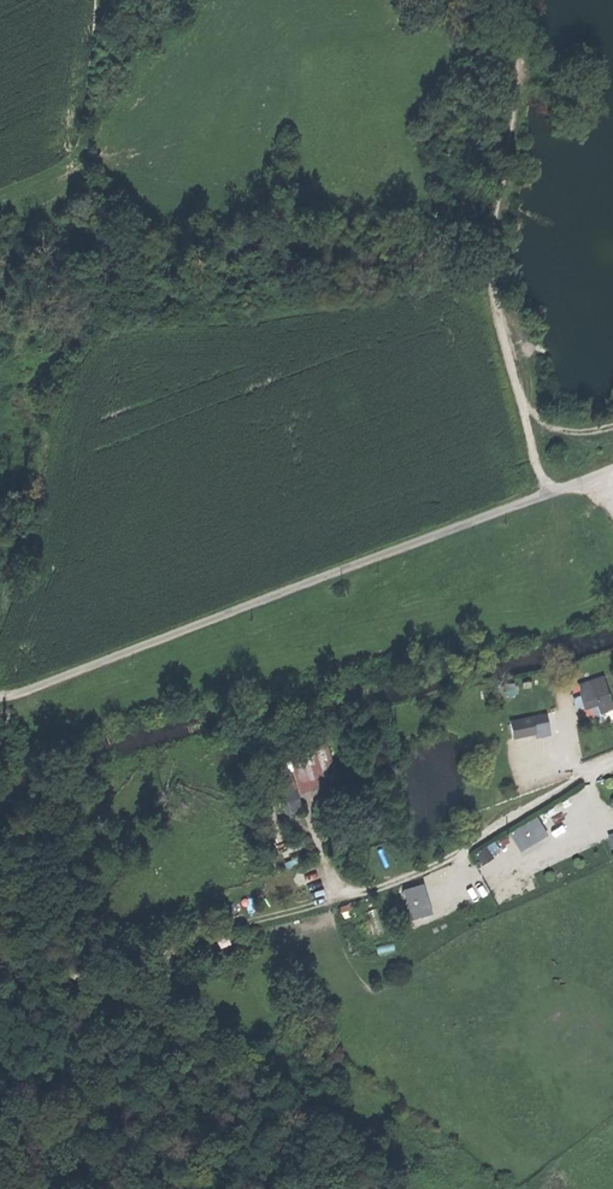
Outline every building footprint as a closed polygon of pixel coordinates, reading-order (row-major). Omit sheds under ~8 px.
[(579,685),(582,693),(606,685),(603,677),(579,685)] [(587,708),(599,704),(602,711),(612,707),(612,706),(606,685),(582,693),(587,708)] [(560,731),(556,712),(548,714),(552,732),(560,731)] [(508,722),(510,735),(535,730),(536,737),(547,735),(544,716),(508,722)] [(278,759),(289,794),(332,781),(322,746),(278,759)] [(509,830),(519,849),(548,835),(539,815),(509,830)] [(482,863),(494,856),(486,845),(475,852),(482,863)] [(423,881),(401,888),(411,919),(432,912),(423,881)]
